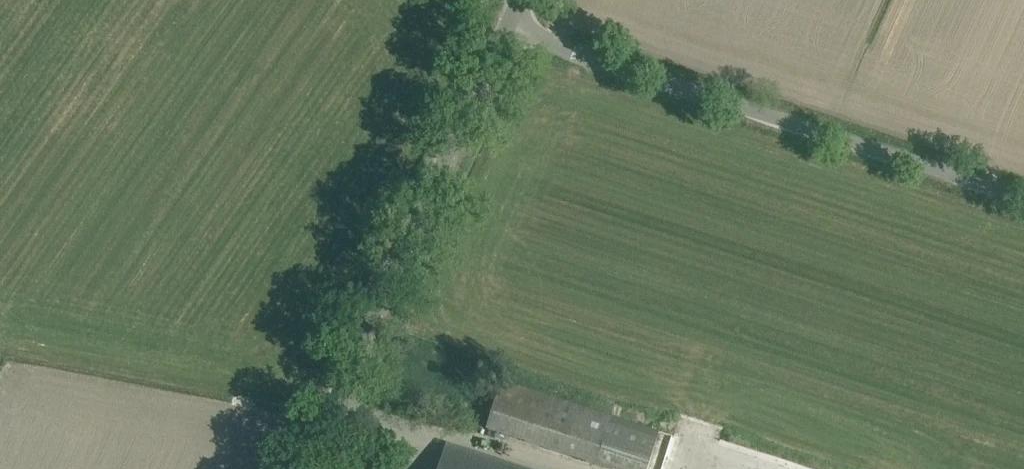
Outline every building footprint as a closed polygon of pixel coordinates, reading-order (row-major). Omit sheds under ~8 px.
[(502,383),(487,429),(609,468),(648,468),(659,434),(502,383)] [(446,448),(440,468),(511,468),(446,448)]
